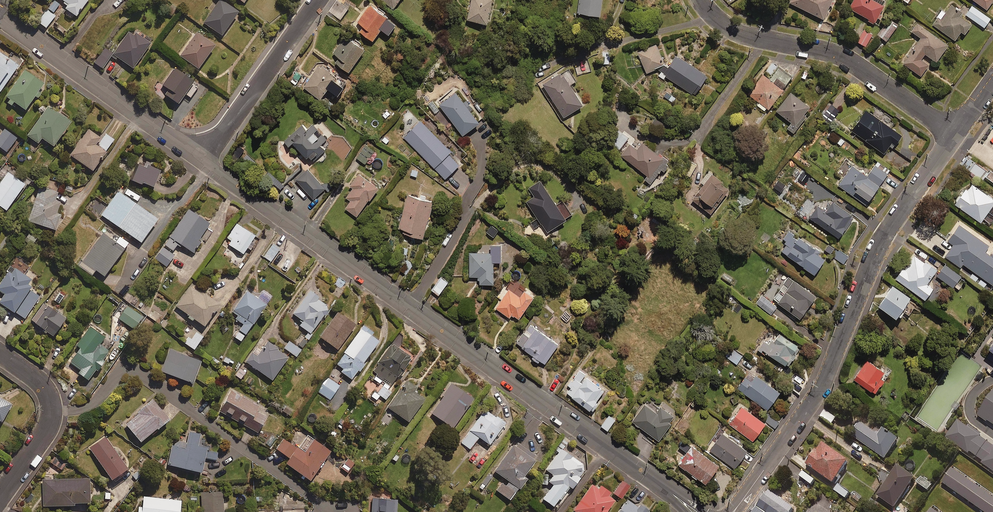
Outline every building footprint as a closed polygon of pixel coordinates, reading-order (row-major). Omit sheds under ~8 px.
[(65,4),(63,8),(78,19),(90,0),(59,0),(65,4)] [(466,18),(487,22),(491,0),(470,0),(466,18)] [(578,17),(601,20),(603,0),(580,0),(578,17)] [(789,1),(823,16),(830,0),(789,0),(789,1)] [(848,6),(874,20),(885,0),(852,0),(848,6)] [(240,15),(221,1),(204,24),(223,38),(240,15)] [(389,16),(369,2),(357,20),(363,24),(359,29),(372,39),(389,16)] [(962,10),(951,3),(945,12),(941,9),(932,22),(954,38),(961,29),(964,31),(971,22),(959,13),(962,10)] [(990,17),(971,4),(965,13),(984,26),(990,17)] [(56,17),(48,10),(38,23),(46,29),(56,17)] [(886,40),(898,24),(890,18),(878,35),(886,40)] [(948,42),(917,21),(911,29),(920,36),(902,62),(920,74),(928,63),(921,58),(925,52),(936,60),(948,42)] [(872,32),(863,27),(856,39),(865,44),(872,32)] [(153,45),(131,30),(114,56),(135,71),(153,45)] [(365,47),(345,33),(332,51),(339,55),(335,60),(348,70),(365,47)] [(217,48),(198,35),(181,57),(200,71),(217,48)] [(665,61),(654,41),(635,52),(646,72),(665,61)] [(114,55),(105,49),(94,64),(104,70),(114,55)] [(659,70),(661,71),(658,76),(663,79),(665,75),(694,94),(707,73),(674,52),(666,64),(664,63),(659,70)] [(0,56),(0,96),(23,61),(14,55),(9,62),(0,56)] [(778,66),(771,61),(764,71),(771,76),(778,66)] [(336,76),(319,63),(303,85),(320,97),(336,76)] [(576,79),(568,66),(542,82),(563,116),(582,103),(570,83),(576,79)] [(791,74),(780,67),(772,79),(762,72),(747,93),(759,101),(757,104),(766,110),(791,74)] [(195,85),(176,70),(163,86),(170,92),(166,97),(179,106),(195,85)] [(45,87),(25,72),(5,102),(13,107),(15,105),(27,113),(45,87)] [(479,119),(455,89),(437,102),(462,133),(479,119)] [(809,104),(790,90),(776,110),(791,121),(787,127),(793,132),(806,114),(803,112),(809,104)] [(676,96),(667,91),(663,97),(672,102),(676,96)] [(839,109),(829,102),(821,114),(831,121),(839,109)] [(72,127),(49,109),(28,137),(39,146),(43,140),(55,150),(72,127)] [(901,133),(865,109),(851,129),(884,152),(889,144),(892,146),(901,133)] [(450,150),(419,119),(402,136),(444,178),(459,163),(448,152),(450,150)] [(307,133),(300,126),(284,141),(289,146),(293,142),(316,166),(322,159),(318,155),(325,149),(320,144),(325,139),(314,127),(307,133)] [(628,138),(616,128),(606,140),(618,150),(628,138)] [(5,130),(0,136),(0,148),(8,154),(18,141),(5,130)] [(102,139),(90,130),(71,156),(94,173),(107,155),(96,147),(102,139)] [(841,137),(831,131),(827,137),(837,143),(841,137)] [(665,161),(667,158),(642,140),(637,147),(630,142),(621,155),(647,173),(643,179),(650,183),(661,167),(663,169),(668,163),(665,161)] [(372,151),(363,145),(356,157),(365,163),(372,151)] [(988,171),(966,154),(960,163),(982,179),(988,171)] [(690,175),(696,164),(685,157),(678,168),(690,175)] [(158,167),(135,160),(128,178),(152,186),(158,167)] [(868,173),(852,161),(837,183),(865,203),(888,172),(875,163),(868,173)] [(325,187),(307,167),(295,178),(312,198),(325,187)] [(377,184),(358,171),(350,182),(354,184),(345,196),(350,199),(345,207),(356,215),(377,184)] [(730,184),(710,171),(692,199),(711,212),(730,184)] [(9,174),(0,186),(0,207),(7,213),(26,187),(9,174)] [(556,203),(540,178),(528,186),(534,195),(525,201),(546,230),(571,213),(562,199),(556,203)] [(969,180),(954,202),(980,220),(988,209),(992,213),(992,197),(969,180)] [(59,196),(41,189),(28,222),(57,233),(63,218),(58,216),(62,206),(56,204),(59,196)] [(155,217),(117,190),(100,213),(139,240),(155,217)] [(432,199),(408,192),(397,230),(422,237),(432,199)] [(853,214),(832,199),(824,210),(809,199),(801,211),(838,236),(853,214)] [(208,221),(187,208),(164,244),(172,250),(177,242),(192,252),(201,238),(198,236),(208,221)] [(237,223),(227,239),(230,241),(228,244),(242,253),(246,247),(249,249),(253,243),(249,241),(254,234),(237,223)] [(959,223),(947,240),(953,244),(945,256),(960,266),(963,262),(992,284),(992,252),(986,248),(988,244),(959,223)] [(125,241),(104,227),(78,264),(90,273),(94,268),(102,274),(125,241)] [(825,255),(788,229),(781,239),(787,242),(781,250),(814,272),(825,255)] [(279,248),(271,243),(263,256),(271,261),(279,248)] [(501,260),(500,243),(490,243),(490,252),(469,252),(469,276),(478,275),(479,282),(493,282),(492,261),(501,260)] [(173,254),(162,247),(154,258),(165,266),(173,254)] [(407,248),(401,247),(402,264),(401,270),(407,273),(413,262),(406,258),(405,256),(407,248)] [(151,256),(140,248),(112,291),(123,298),(151,256)] [(848,255),(837,248),(831,256),(843,264),(848,255)] [(923,261),(912,253),(895,277),(924,297),(932,285),(926,281),(936,267),(925,259),(923,261)] [(40,290),(25,281),(28,276),(23,273),(28,265),(14,257),(0,280),(0,291),(2,292),(0,296),(0,303),(23,317),(40,290)] [(961,274),(944,263),(937,275),(953,286),(961,274)] [(815,294),(782,272),(765,297),(762,295),(756,303),(771,313),(779,302),(800,317),(815,294)] [(447,279),(440,274),(431,288),(438,293),(447,279)] [(330,292),(338,298),(343,289),(341,288),(345,280),(339,276),(330,292)] [(533,294),(512,280),(495,307),(509,316),(511,313),(518,317),(533,294)] [(218,303),(190,284),(175,305),(203,325),(218,303)] [(909,296),(892,284),(878,304),(895,316),(909,296)] [(309,332),(328,306),(315,297),(318,293),(310,287),(292,313),(301,319),(298,324),(309,332)] [(239,341),(248,328),(266,303),(245,288),(228,311),(235,315),(232,319),(240,324),(232,336),(239,341)] [(734,297),(727,293),(722,301),(728,305),(734,297)] [(142,314),(122,301),(113,315),(132,328),(142,314)] [(64,317),(43,302),(30,319),(51,334),(64,317)] [(318,335),(324,339),(321,343),(329,349),(332,345),(336,348),(353,323),(335,310),(318,335)] [(558,342),(529,322),(515,342),(533,354),(531,356),(543,364),(558,342)] [(370,330),(361,324),(335,363),(342,368),(340,371),(350,378),(356,369),(358,370),(363,363),(361,361),(376,339),(368,333),(370,330)] [(799,346),(771,328),(759,347),(787,365),(799,346)] [(202,336),(192,329),(183,342),(193,348),(202,336)] [(108,351),(85,335),(67,361),(78,368),(76,372),(88,380),(108,351)] [(981,353),(992,362),(992,336),(981,353)] [(287,355),(266,340),(261,348),(257,345),(245,361),(270,379),(287,355)] [(300,349),(288,340),(283,347),(295,356),(300,349)] [(410,355),(389,344),(373,372),(392,383),(397,373),(399,374),(410,355)] [(742,356),(730,347),(724,356),(737,364),(742,356)] [(199,359),(168,348),(160,370),(191,381),(199,359)] [(884,369),(867,358),(854,378),(875,392),(883,378),(879,376),(884,369)] [(604,388),(579,369),(567,385),(572,388),(568,393),(591,411),(597,402),(595,400),(604,388)] [(753,378),(747,374),(737,388),(764,406),(776,388),(756,374),(753,378)] [(714,375),(709,381),(718,387),(722,381),(714,375)] [(338,385),(326,377),(317,391),(329,399),(338,385)] [(417,387),(405,379),(386,406),(406,420),(422,397),(414,391),(417,387)] [(471,396),(450,382),(431,412),(451,426),(471,396)] [(390,391),(382,385),(377,393),(385,399),(390,391)] [(257,404),(229,388),(217,409),(257,432),(265,416),(254,409),(257,404)] [(2,420),(12,402),(0,395),(0,419),(2,420)] [(166,416),(150,399),(123,423),(139,440),(166,416)] [(983,416),(992,422),(992,401),(983,416)] [(668,419),(672,413),(660,405),(656,411),(644,403),(632,421),(658,439),(670,421),(668,419)] [(765,421),(740,405),(728,423),(752,439),(765,421)] [(504,420),(484,407),(460,443),(470,449),(478,436),(488,443),(504,420)] [(836,418),(825,410),(820,416),(831,424),(836,418)] [(615,418),(608,414),(601,426),(608,429),(615,418)] [(779,421),(770,415),(766,422),(775,428),(779,421)] [(977,456),(987,441),(958,420),(946,437),(968,452),(969,450),(977,456)] [(878,436),(859,422),(850,435),(885,458),(898,438),(883,428),(878,436)] [(329,450),(301,429),(290,443),(285,439),(278,450),(288,457),(284,462),(308,479),(329,450)] [(199,433),(188,430),(185,442),(173,439),(167,463),(200,471),(205,446),(196,444),(199,433)] [(747,449),(720,430),(708,448),(734,466),(747,449)] [(125,466),(103,435),(88,445),(109,477),(125,466)] [(679,446),(687,451),(678,463),(705,482),(718,462),(692,444),(692,443),(685,437),(679,446)] [(536,455),(514,439),(493,469),(504,477),(495,489),(508,498),(524,476),(522,474),(536,455)] [(850,461),(822,441),(807,463),(834,483),(850,461)] [(987,441),(977,456),(986,462),(984,465),(992,471),(992,446),(987,441)] [(0,447),(0,457),(7,461),(11,453),(0,447)] [(566,452),(560,448),(545,469),(552,474),(547,481),(552,484),(542,498),(553,505),(567,485),(570,487),(585,465),(571,456),(574,451),(569,448),(566,452)] [(64,463),(56,457),(52,463),(61,469),(64,463)] [(353,462),(347,458),(340,467),(347,471),(353,462)] [(915,477),(898,465),(877,495),(894,507),(915,477)] [(953,466),(943,481),(987,511),(992,511),(992,494),(953,466)] [(932,484),(921,476),(917,482),(928,490),(932,484)] [(88,501),(87,477),(41,479),(42,504),(72,504),(72,501),(88,501)] [(629,486),(622,480),(613,493),(621,498),(629,486)] [(609,491),(599,484),(597,487),(592,483),(573,509),(576,511),(604,511),(613,499),(607,494),(609,491)] [(850,492),(838,484),(834,490),(846,498),(850,492)] [(794,507),(768,490),(753,511),(791,511),(794,507)] [(222,491),(200,491),(201,511),(222,511),(222,491)] [(138,495),(137,511),(177,511),(178,498),(138,495)] [(370,495),(368,511),(373,511),(395,511),(396,497),(370,495)] [(626,499),(618,511),(645,511),(646,511),(626,499)]
